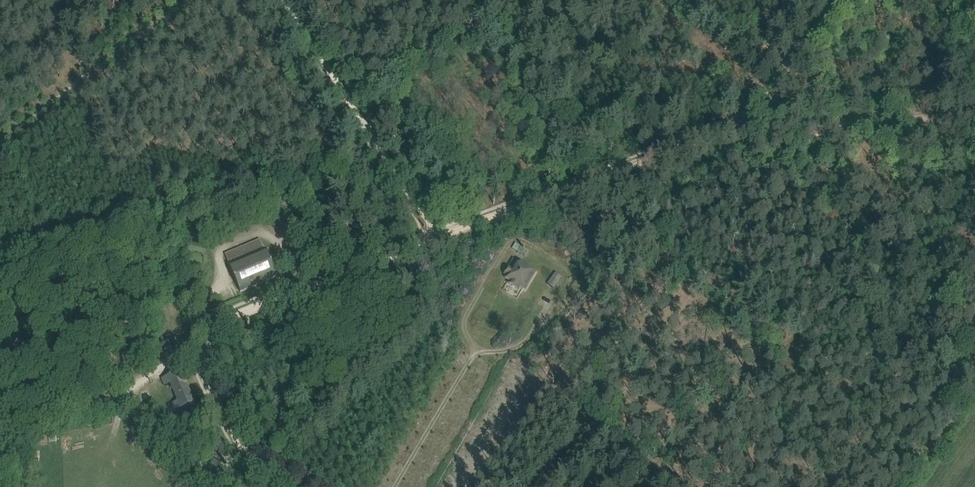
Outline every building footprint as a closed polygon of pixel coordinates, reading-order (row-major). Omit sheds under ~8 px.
[(277,277),(273,267),(262,239),(224,254),(229,265),(236,283),(240,292),(277,277)] [(516,242),(512,248),(518,252),(521,246),(516,242)] [(518,252),(524,256),(528,250),(521,246),(518,252)] [(505,278),(510,282),(509,284),(519,289),(520,287),(525,290),(536,272),(514,259),(509,267),(509,266),(505,273),(508,274),(505,278)] [(555,272),(549,281),(547,284),(553,288),(562,277),(555,272)] [(162,340),(165,349),(177,345),(172,333),(165,336),(166,339),(162,340)] [(178,417),(189,412),(198,408),(181,370),(162,378),(165,385),(167,385),(168,384),(178,407),(174,409),(178,417)]
